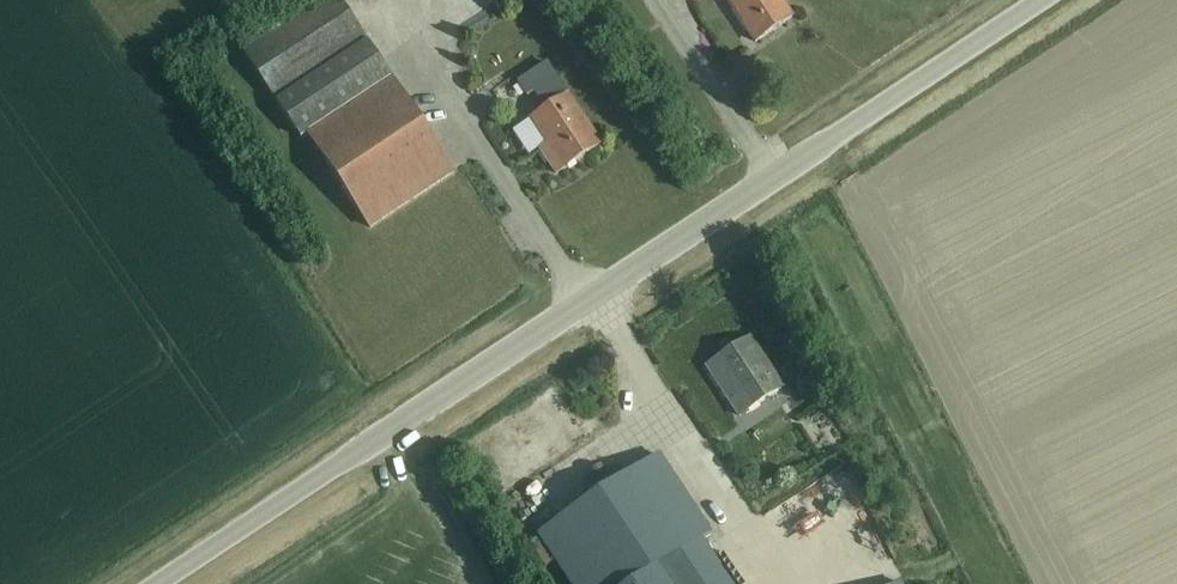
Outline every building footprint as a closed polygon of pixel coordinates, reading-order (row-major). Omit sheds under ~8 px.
[(276,100),(367,42),(339,0),(322,0),(244,52),(276,100)] [(792,17),(781,0),(728,0),(755,42),(792,17)] [(301,137),(308,133),(392,79),(367,42),(276,100),(301,137)] [(601,144),(572,100),(547,63),(518,82),(527,95),(534,91),(546,109),(531,119),(547,144),(540,149),(556,173),(601,144)] [(392,79),(308,133),(370,227),(453,172),(392,79)] [(750,338),(713,363),(707,367),(739,416),(783,388),(750,338)] [(539,535),(571,583),(632,583),(660,566),(702,538),(710,532),(660,455),(539,535)] [(702,538),(660,566),(672,583),(733,583),(702,538)] [(660,566),(632,583),(672,583),(660,566)]
